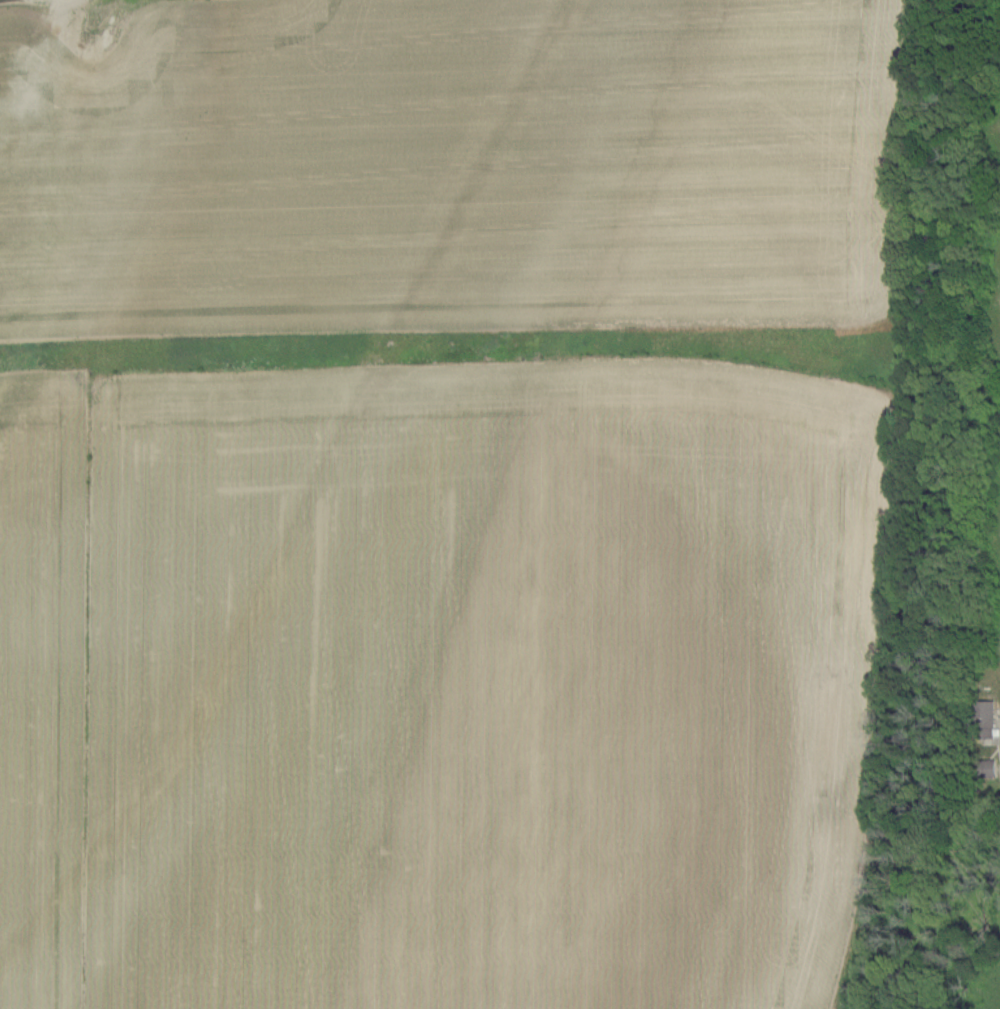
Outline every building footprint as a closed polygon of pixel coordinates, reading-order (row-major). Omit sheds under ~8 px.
[(994,737),(993,700),(982,700),(983,737),(994,737)]
